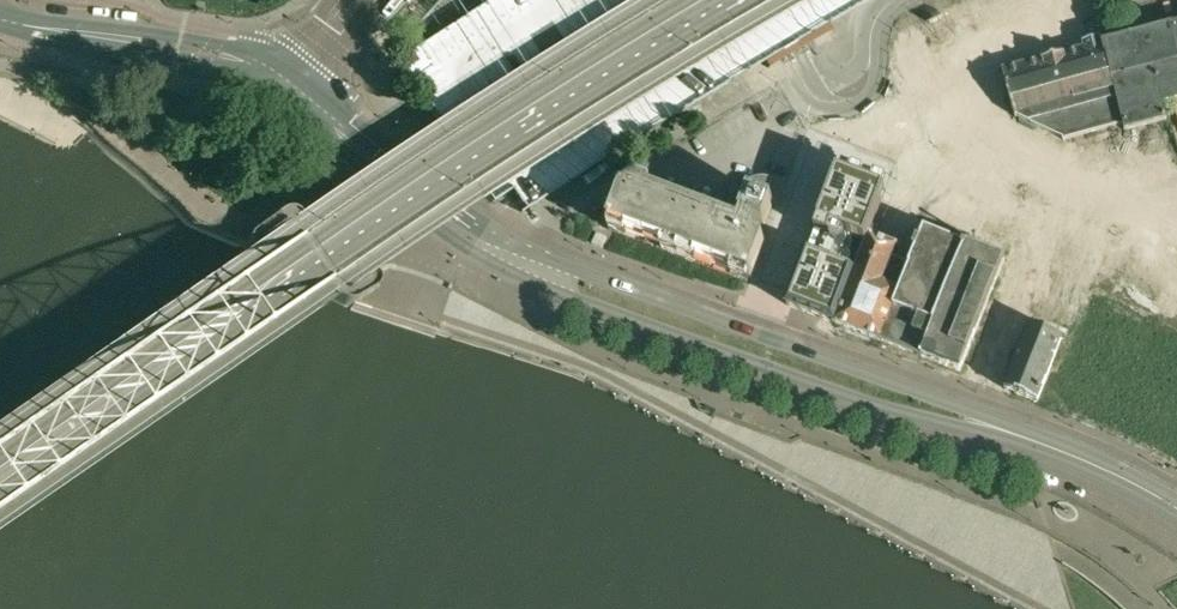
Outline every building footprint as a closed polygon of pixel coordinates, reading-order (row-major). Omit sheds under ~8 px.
[(1130,35),(1138,71),(1154,67),(1164,105),(1176,101),(1176,23),(1130,35)] [(1004,69),(1002,69),(1011,104),(1048,124),(1115,106),(1120,118),(1164,108),(1164,105),(1154,67),(1138,71),(1130,35),(1119,38),(1102,42),(1102,38),(1083,43),(1084,48),(1072,51),(1004,69)] [(837,171),(787,305),(792,307),(835,323),(865,244),(869,233),(885,189),(846,174),(837,171)] [(623,188),(609,226),(751,279),(751,278),(765,242),(753,237),(755,230),(752,229),(754,222),(765,226),(774,203),(766,200),(774,179),(764,177),(758,177),(755,178),(748,181),(740,189),(734,207),(744,211),(741,217),(744,218),(738,232),(647,198),(651,188),(652,188),(652,186),(633,179),(633,182),(627,189),(623,188)] [(286,226),(285,226),(292,235),(307,257),(311,264),(312,265),(335,299),(336,298),(349,289),(325,256),(320,248),(298,217),(296,218),(295,219),(286,226)] [(985,310),(1004,259),(955,239),(924,229),(909,265),(881,340),(951,368),(960,371),(985,310)] [(881,340),(909,265),(894,259),(899,247),(870,235),(866,245),(842,306),(841,308),(842,308),(836,323),(881,340)] [(1006,389),(1038,402),(1064,338),(1032,324),(1030,324),(1006,389)]
